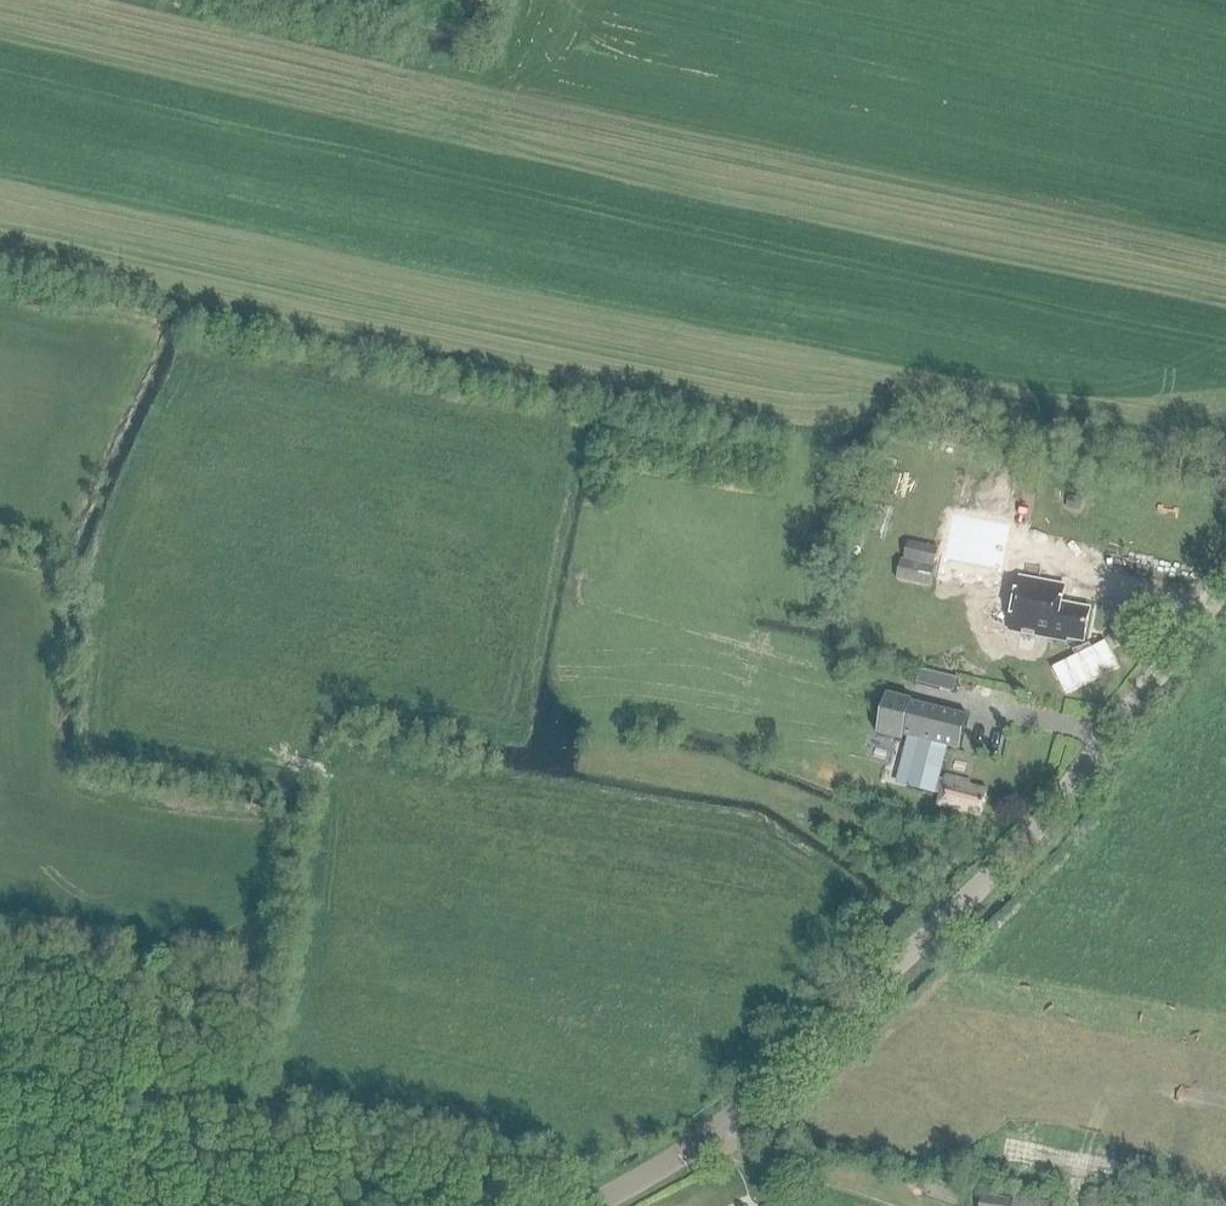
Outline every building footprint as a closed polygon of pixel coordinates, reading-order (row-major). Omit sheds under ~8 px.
[(952,515),(944,558),(1001,569),(1009,526),(952,515)] [(1064,585),(1019,577),(1009,631),(1021,634),(1020,635),(1034,638),(1034,636),(1065,642),(1066,639),(1083,642),(1089,609),(1061,604),(1064,585)] [(955,696),(960,680),(922,669),(918,685),(955,696)] [(913,702),(886,695),(876,735),(903,741),(904,737),(917,740),(905,787),(934,795),(935,793),(935,794),(939,779),(947,747),(960,751),(968,717),(912,703),(913,702)] [(944,780),(939,779),(935,794),(940,795),(938,805),(980,816),(986,791),(968,786),(969,782),(945,776),(944,780)] [(783,1179),(765,1177),(763,1191),(781,1194),(783,1179)] [(979,1205),(1011,1205),(1012,1200),(981,1195),(979,1205)]
